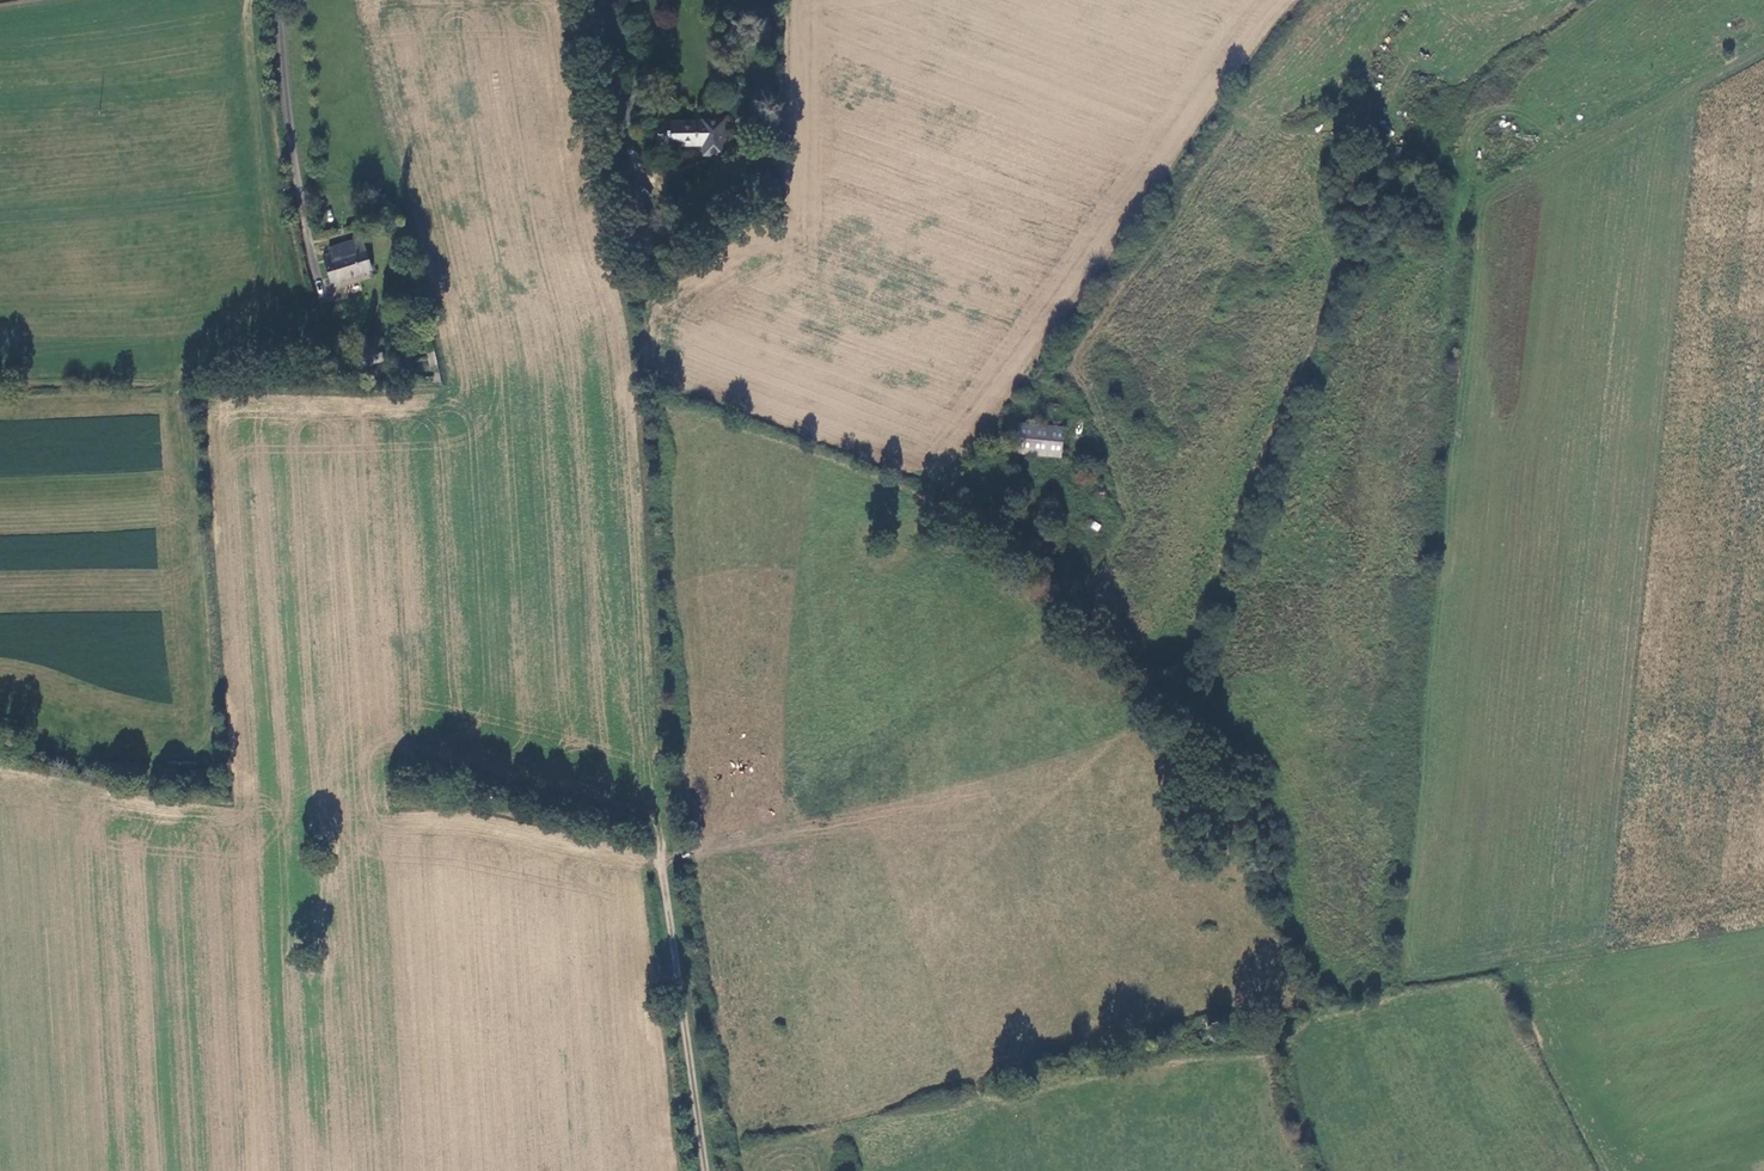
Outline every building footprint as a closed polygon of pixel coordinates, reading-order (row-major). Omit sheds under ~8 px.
[(710,146),(711,155),(730,155),(729,122),(710,122),(710,124),(678,124),(666,135),(673,147),(710,146)] [(331,282),(371,271),(363,239),(329,247),(331,254),(324,255),(331,282)] [(363,364),(384,360),(381,345),(371,347),(368,335),(357,337),(363,364)] [(1063,425),(1016,421),(1013,450),(1059,454),(1063,425)]
